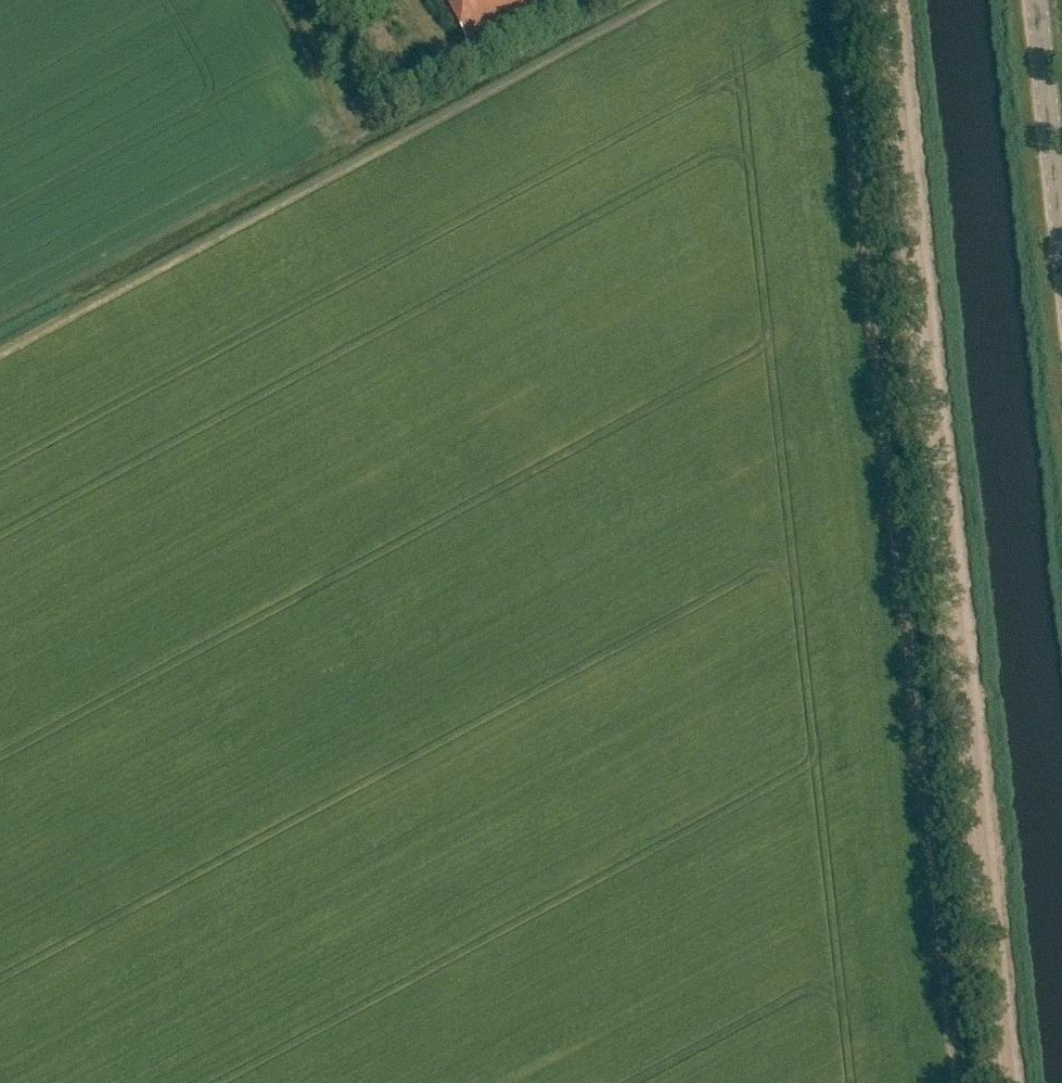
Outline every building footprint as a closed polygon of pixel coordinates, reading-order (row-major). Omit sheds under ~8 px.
[(469,50),(546,9),(541,0),(442,0),(469,50)]
